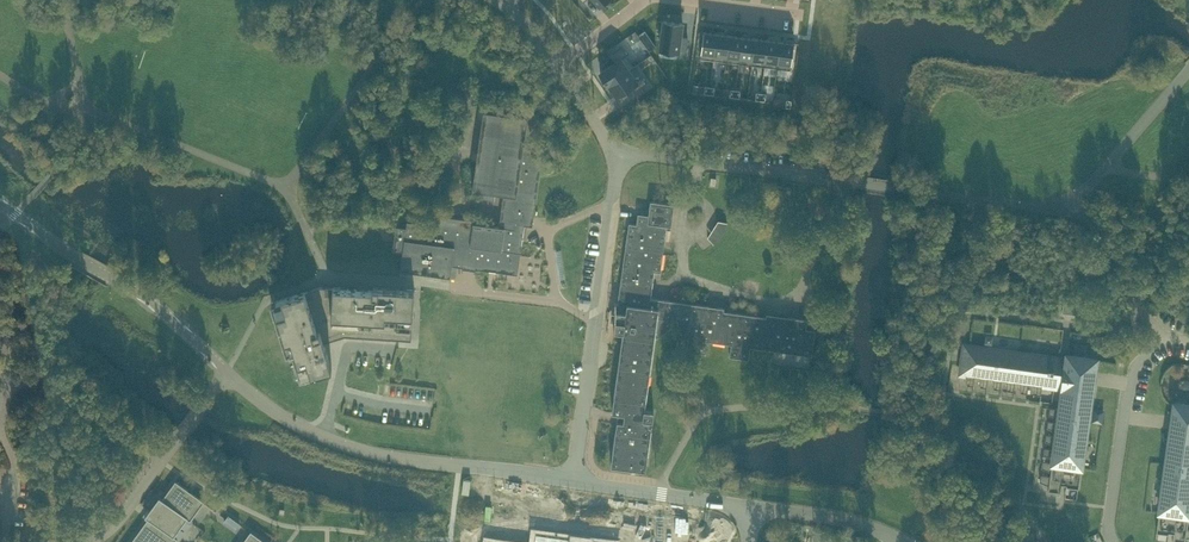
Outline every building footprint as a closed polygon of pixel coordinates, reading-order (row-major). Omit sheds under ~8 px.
[(704,31),(700,57),(713,59),(717,33),(704,31)] [(717,33),(713,59),(726,61),(730,34),(717,33)] [(730,34),(726,61),(739,63),(743,36),(730,34)] [(743,36),(739,63),(752,64),(755,38),(743,36)] [(755,38),(752,64),(765,66),(768,39),(755,38)] [(768,39),(765,66),(777,68),(781,41),(768,39)] [(781,41),(777,68),(791,69),(794,43),(781,41)] [(615,61),(600,72),(608,83),(634,65),(627,55),(627,54),(623,47),(611,55),(615,61)] [(634,65),(608,83),(616,95),(631,85),(635,91),(647,83),(642,76),(637,80),(630,69),(634,66),(634,65)] [(950,73),(935,79),(941,94),(956,88),(950,73)] [(976,75),(970,90),(984,96),(991,81),(976,75)] [(1020,87),(1004,88),(1004,104),(1021,104),(1020,87)] [(1041,87),(1040,104),(1056,105),(1057,88),(1041,87)] [(917,93),(909,107),(924,115),(931,100),(917,93)] [(1078,95),(1072,110),(1087,116),(1093,101),(1078,95)] [(533,153),(538,112),(524,109),(523,115),(483,110),(473,189),(513,195),(511,208),(502,207),(499,226),(475,223),(476,220),(440,215),(439,225),(407,221),(407,227),(397,225),(394,250),(403,251),(401,270),(451,277),(452,265),(463,266),(464,261),(477,263),(476,268),(518,274),(526,216),(534,217),(543,154),(533,153)] [(1112,113),(1102,126),(1114,136),(1125,123),(1112,113)] [(959,118),(944,124),(951,141),(966,135),(959,118)] [(921,127),(905,130),(908,146),(924,143),(921,127)] [(495,199),(496,192),(481,190),(481,198),(495,199)] [(671,227),(674,205),(651,202),(649,217),(638,216),(637,224),(629,223),(616,313),(620,314),(619,322),(615,322),(614,332),(623,333),(612,412),(609,412),(607,428),(616,429),(611,465),(645,470),(652,427),(649,426),(650,421),(652,421),(654,412),(644,411),(657,318),(678,321),(675,337),(688,339),(686,352),(706,354),(707,341),(731,344),(730,357),(749,360),(751,347),(763,348),(763,343),(775,344),(774,351),(802,354),(803,348),(812,349),(815,330),(806,329),(807,320),(766,315),(766,317),(724,312),(724,309),(651,299),(654,272),(661,272),(667,227),(671,227)] [(747,279),(744,287),(758,291),(761,283),(747,279)] [(373,287),(373,290),(321,286),(279,299),(278,298),(278,299),(278,300),(271,302),(287,354),(293,352),(301,378),(332,368),(324,342),(345,336),(387,338),(411,340),(415,290),(373,287)] [(1078,305),(1063,303),(1062,312),(1076,314),(1078,305)] [(967,384),(973,385),(975,376),(979,376),(980,386),(987,387),(988,377),(992,378),(994,388),(1000,389),(1002,379),(1006,380),(1007,390),(1014,391),(1015,381),(1019,382),(1021,392),(1027,393),(1029,383),(1033,384),(1034,394),(1041,394),(1042,385),(1063,388),(1061,396),(1060,408),(1050,407),(1049,414),(1058,418),(1058,422),(1048,421),(1047,427),(1056,431),(1056,435),(1046,434),(1045,441),(1055,445),(1054,449),(1044,447),(1043,454),(1053,458),(1052,462),(1043,461),(1042,468),(1051,471),(1050,475),(1041,474),(1040,481),(1049,485),(1048,490),(1061,492),(1062,484),(1066,484),(1066,486),(1079,488),(1082,466),(1076,465),(1078,446),(1084,447),(1093,385),(1087,384),(1088,374),(1089,374),(1091,360),(1091,358),(1067,354),(1067,358),(1020,352),(970,345),(969,357),(971,358),(970,362),(962,361),(960,374),(965,374),(967,384)] [(1180,403),(1179,406),(1177,420),(1176,430),(1170,429),(1162,491),(1159,510),(1156,532),(1169,534),(1169,532),(1173,532),(1172,541),(1183,541),(1185,541),(1185,537),(1188,537),(1188,528),(1187,528),(1187,524),(1188,523),(1188,514),(1188,512),(1188,405),(1180,403)] [(541,488),(542,479),(534,478),(533,487),(541,488)] [(178,538),(175,536),(187,519),(190,521),(203,503),(204,501),(192,492),(188,490),(176,480),(162,499),(159,497),(150,509),(150,510),(145,516),(148,518),(131,541),(175,541),(178,538)] [(921,515),(911,514),(908,526),(919,528),(921,515)] [(251,531),(250,532),(243,541),(266,541),(251,531)] [(591,540),(591,541),(571,539),(571,537),(535,532),(534,541),(607,541),(591,540)]
